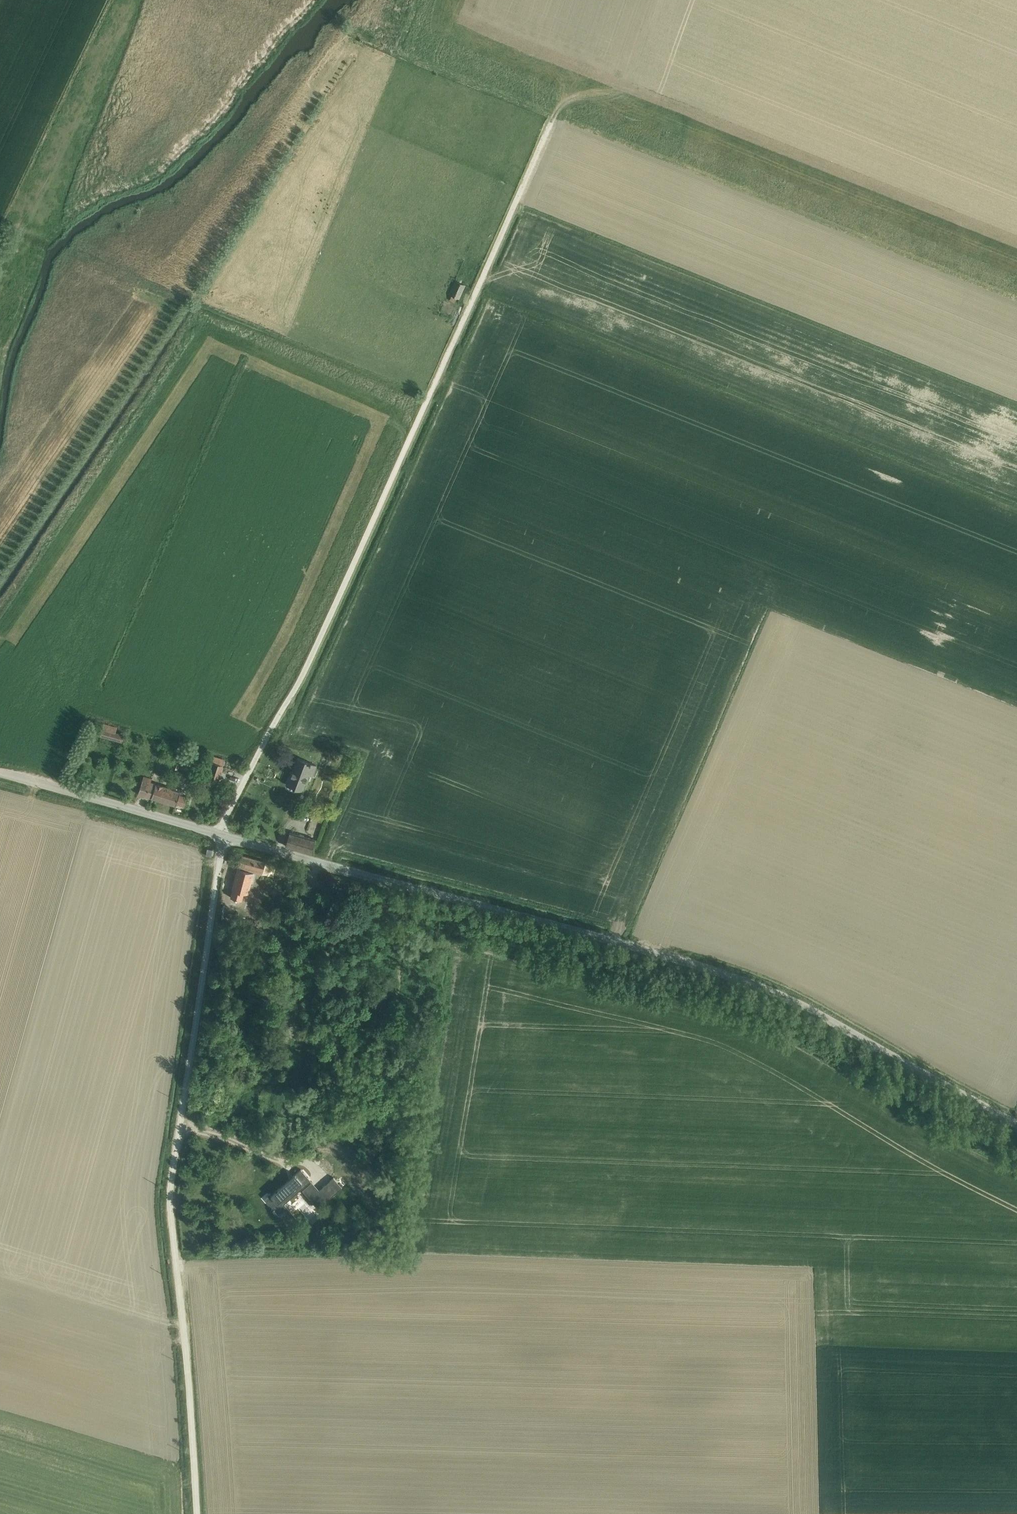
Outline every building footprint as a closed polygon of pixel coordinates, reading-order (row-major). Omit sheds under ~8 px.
[(452,296),(457,298),(459,300),(466,286),(455,281),(449,295),(452,296)] [(102,730),(100,737),(122,743),(124,735),(116,733),(117,729),(104,725),(102,730)] [(210,761),(223,765),(225,760),(215,756),(211,755),(210,761)] [(297,758),(287,785),(303,791),(309,774),(313,776),(317,765),(297,758)] [(223,765),(210,761),(205,775),(208,775),(206,781),(217,784),(223,765)] [(144,776),(138,794),(176,806),(176,803),(185,806),(188,797),(183,795),(184,791),(172,787),(171,788),(151,782),(151,779),(148,778),(149,776),(145,775),(144,777),(144,776)] [(290,832),(286,846),(311,853),(314,843),(315,839),(290,832)] [(242,855),(239,868),(262,874),(266,861),(242,855)] [(279,865),(277,873),(293,877),(295,870),(279,865)] [(259,1090),(239,1089),(239,1098),(259,1098),(259,1090)] [(337,1161),(313,1184),(321,1192),(327,1187),(329,1188),(347,1171),(337,1161)] [(293,1176),(267,1201),(277,1212),(303,1187),(293,1176)]
